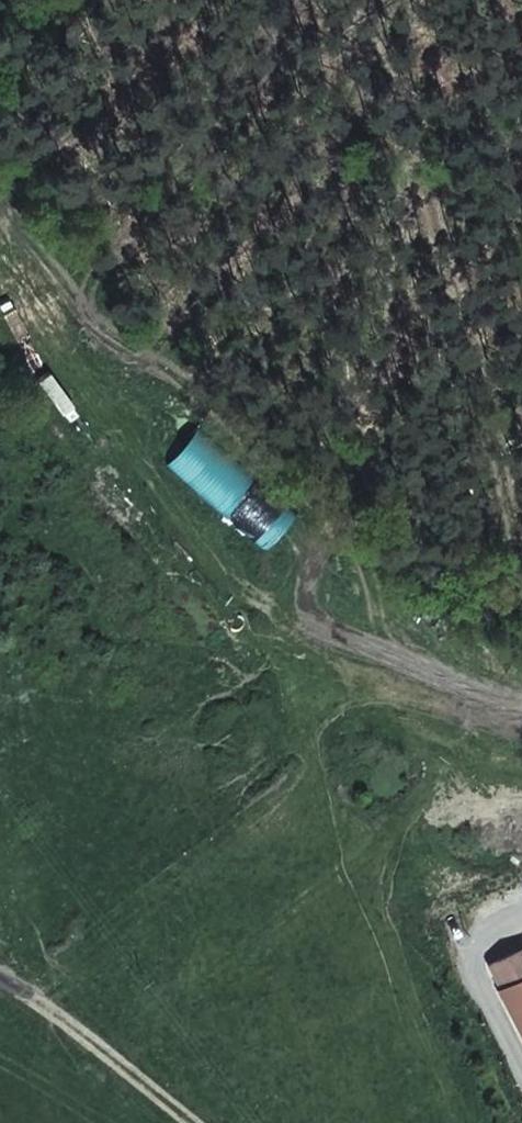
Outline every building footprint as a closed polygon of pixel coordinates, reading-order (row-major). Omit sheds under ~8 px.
[(490,966),(501,992),(498,993),(521,1037),(521,1036),(521,950),(490,966)]
